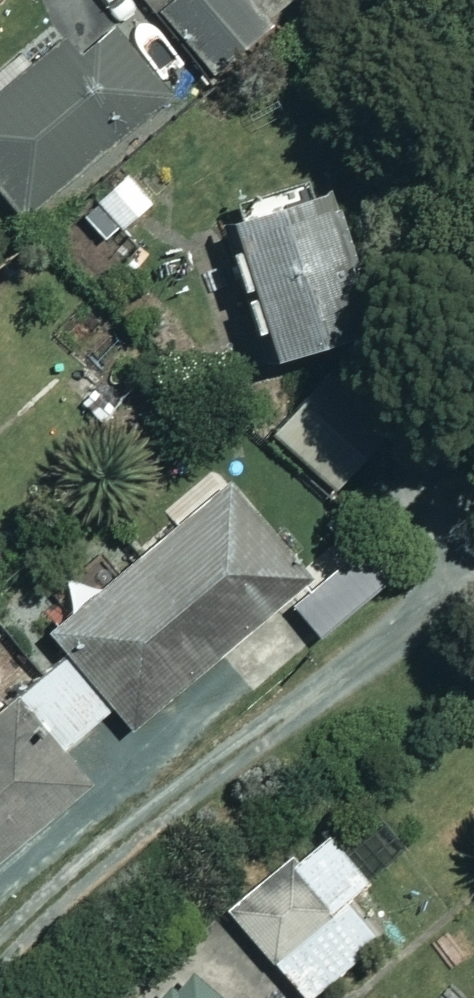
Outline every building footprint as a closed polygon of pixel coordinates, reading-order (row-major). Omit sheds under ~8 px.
[(158,11),(207,67),(284,0),(170,0),(158,11)] [(93,9),(0,87),(0,194),(18,216),(164,94),(93,9)] [(366,319),(318,180),(215,215),(263,355),(366,319)] [(316,360),(256,427),(331,494),(391,428),(316,360)] [(112,704),(128,724),(310,575),(229,477),(48,625),(68,650),(16,691),(58,746),(112,704)] [(387,573),(360,541),(289,601),(316,633),(387,573)] [(7,700),(0,705),(0,850),(78,784),(7,700)] [(322,828),(225,907),(300,997),(302,997),(397,920),(322,828)] [(187,966),(159,997),(224,997),(187,966)]
